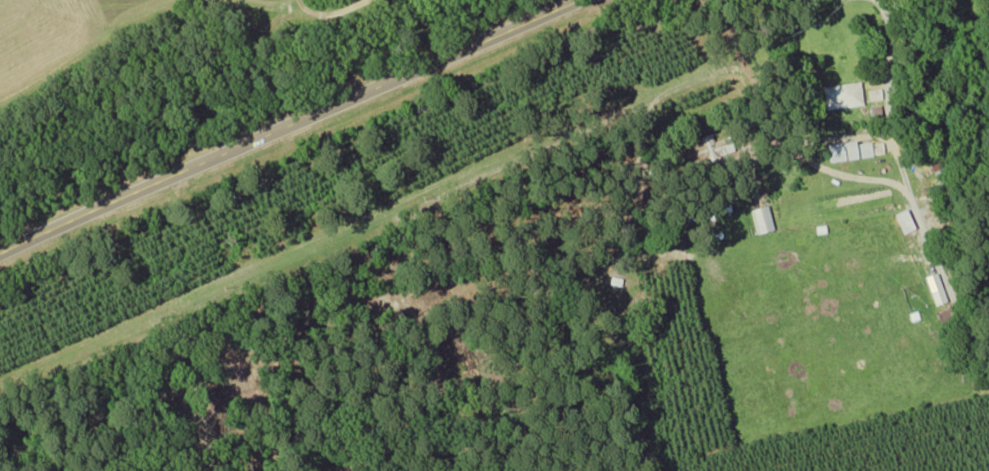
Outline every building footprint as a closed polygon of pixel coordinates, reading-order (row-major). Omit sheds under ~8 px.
[(823,108),(861,104),(859,81),(821,84),(823,108)] [(824,142),(826,160),(868,156),(867,141),(850,142),(850,140),(824,142)] [(773,228),(766,204),(748,208),(755,233),(773,228)] [(892,212),(898,232),(910,228),(904,208),(892,212)]
